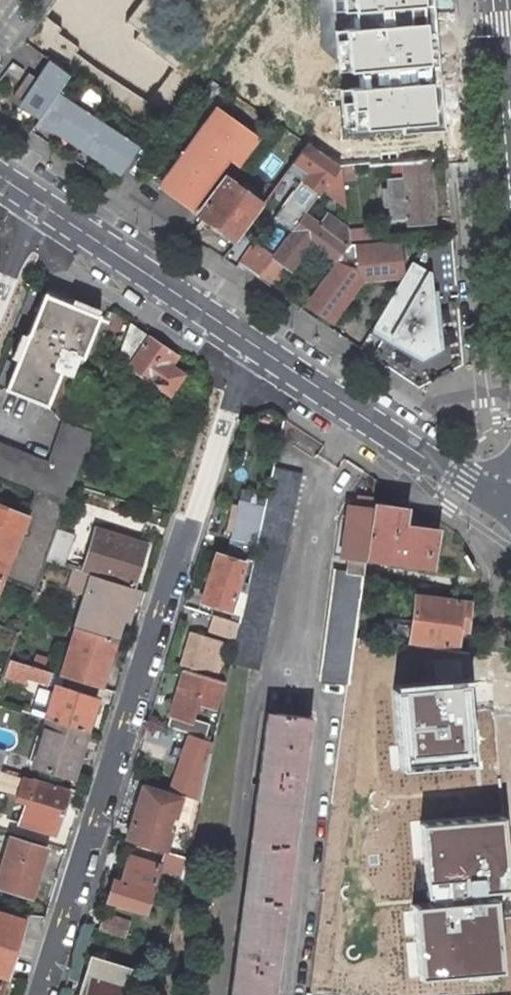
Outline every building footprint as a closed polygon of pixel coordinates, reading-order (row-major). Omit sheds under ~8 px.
[(122,30),(145,0),(82,0),(122,30)] [(179,9),(235,49),(270,0),(185,0),(179,9)] [(284,41),(326,39),(324,0),(282,0),(284,41)] [(429,0),(334,0),(335,15),(355,13),(429,7),(429,0)] [(429,7),(355,13),(356,28),(432,22),(435,64),(362,70),(364,89),(436,83),(439,124),(404,127),(405,136),(447,132),(436,0),(429,0),(429,7)] [(40,47),(88,81),(119,38),(71,4),(40,47)] [(435,64),(432,22),(356,28),(337,30),(341,71),(362,70),(435,64)] [(137,142),(54,95),(66,74),(39,59),(9,112),(119,174),(137,142)] [(439,124),(436,83),(364,89),(342,91),(345,132),(404,127),(439,124)] [(227,181),(257,137),(209,105),(152,190),(231,243),(258,202),(227,181)] [(283,169),(316,195),(337,169),(304,143),(283,169)] [(398,280),(366,332),(425,368),(436,351),(427,271),(415,264),(401,265),(399,239),(350,244),(348,225),(332,216),(315,218),(286,200),(274,219),(288,227),(271,255),(250,242),(236,264),(272,286),(281,270),(295,269),(309,246),(332,259),(302,308),(333,327),(359,284),(398,280)] [(99,316),(44,293),(5,389),(46,405),(61,370),(70,374),(78,355),(82,357),(99,316)] [(172,352),(129,323),(117,357),(170,394),(184,373),(165,361),(172,352)] [(90,431),(62,421),(49,461),(0,442),(0,474),(37,489),(66,500),(72,483),(90,431)] [(301,472),(273,466),(264,505),(256,542),(239,622),(235,638),(230,662),(248,666),(258,668),(301,472)] [(66,500),(37,489),(26,515),(18,535),(2,574),(35,588),(45,559),(60,515),(66,500)] [(372,506),(373,497),(359,495),(357,506),(348,504),(341,555),(348,555),(366,557),(372,506)] [(264,505),(239,499),(231,536),(256,542),(264,505)] [(0,504),(0,527),(18,535),(26,515),(0,504)] [(403,510),(372,506),(366,557),(428,565),(434,532),(400,527),(403,510)] [(86,524),(60,515),(45,559),(71,566),(86,524)] [(2,574),(18,535),(0,527),(0,580),(2,574)] [(146,543),(96,527),(83,569),(133,583),(146,543)] [(244,562),(216,553),(201,600),(229,610),(244,562)] [(366,557),(348,555),(346,570),(363,572),(366,557)] [(133,583),(83,569),(76,568),(71,587),(87,592),(77,626),(115,637),(117,638),(122,619),(129,621),(135,602),(128,601),(133,583)] [(346,570),(334,569),(320,678),(349,682),(355,637),(363,577),(363,572),(346,570)] [(469,601),(416,594),(410,640),(457,646),(459,621),(467,622),(469,601)] [(239,622),(213,614),(208,629),(235,638),(239,622)] [(77,626),(76,626),(61,674),(100,687),(115,637),(77,626)] [(221,642),(191,633),(181,663),(212,673),(221,642)] [(49,670),(10,658),(4,674),(25,681),(27,676),(29,677),(45,682),(49,670)] [(224,679),(185,668),(167,725),(205,736),(209,722),(194,718),(199,702),(215,707),(224,679)] [(55,685),(44,717),(46,717),(87,730),(97,698),(55,685)] [(467,685),(394,692),(401,769),(474,763),(467,685)] [(267,711),(257,784),(253,814),(239,923),(230,994),(275,994),(311,716),(267,711)] [(87,730),(46,717),(45,719),(31,762),(73,776),(87,730)] [(209,741),(189,735),(170,790),(200,799),(210,751),(206,750),(209,741)] [(69,791),(33,780),(20,821),(55,832),(69,791)] [(166,793),(143,785),(125,838),(155,847),(160,829),(155,828),(166,793)] [(413,899),(420,978),(503,971),(496,891),(509,890),(503,817),(421,824),(428,897),(413,899)] [(12,835),(0,874),(0,883),(32,893),(47,845),(12,835)] [(187,857),(169,851),(164,868),(183,874),(187,857)] [(158,864),(129,855),(121,881),(113,879),(108,899),(144,910),(158,864)] [(0,912),(0,973),(5,974),(23,919),(0,912)] [(130,920),(103,913),(98,928),(125,936),(130,920)] [(90,954),(78,994),(83,994),(129,994),(137,969),(90,954)]
